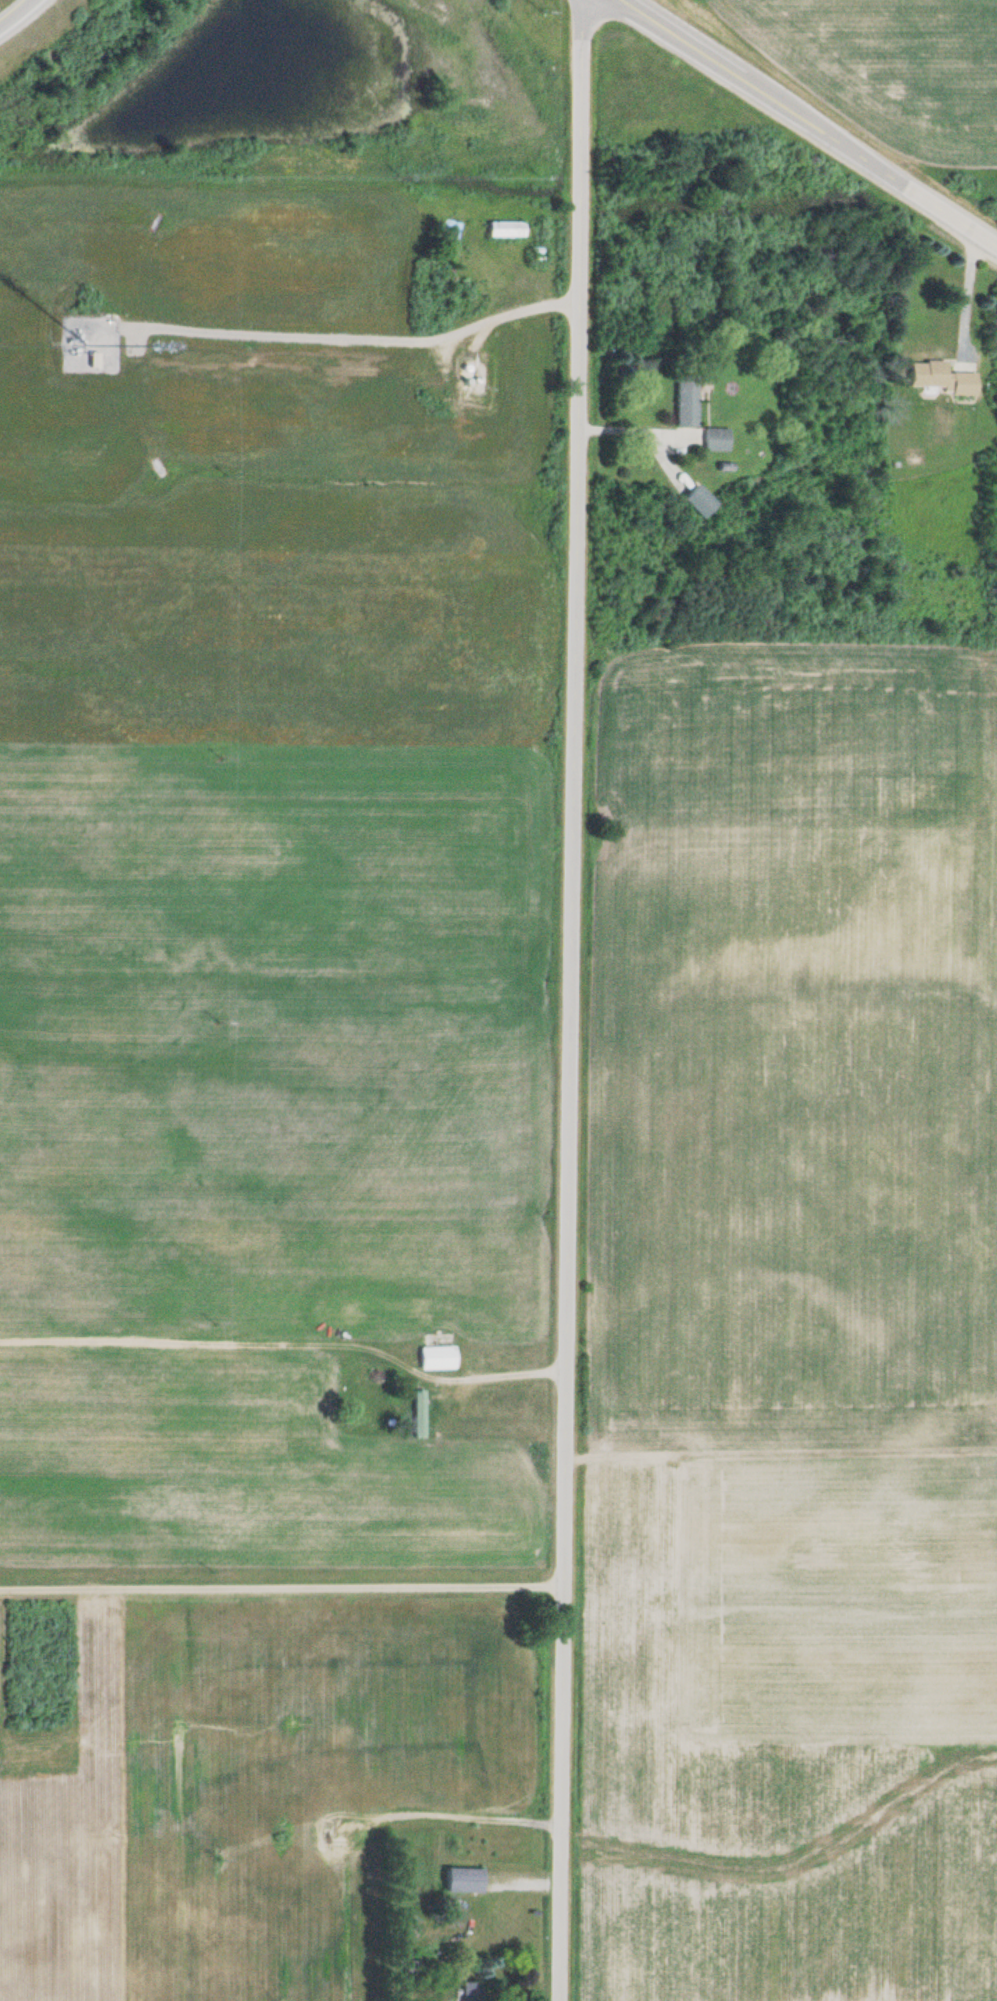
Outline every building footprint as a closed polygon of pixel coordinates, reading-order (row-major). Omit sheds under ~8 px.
[(521,237),(522,221),(485,221),(485,237),(521,237)] [(95,369),(95,354),(87,354),(87,369),(95,369)] [(485,362),(461,362),(461,383),(485,383),(485,362)] [(943,362),(905,362),(905,388),(948,387),(948,396),(973,395),(973,372),(943,373),(943,362)] [(695,426),(695,375),(674,375),(674,426),(695,426)] [(703,451),(726,451),(726,429),(703,429),(703,451)] [(714,504),(696,485),(680,500),(698,519),(714,504)] [(453,1347),(419,1347),(419,1371),(453,1371),(453,1347)] [(478,1868),(443,1868),(443,1893),(478,1893),(478,1868)]
